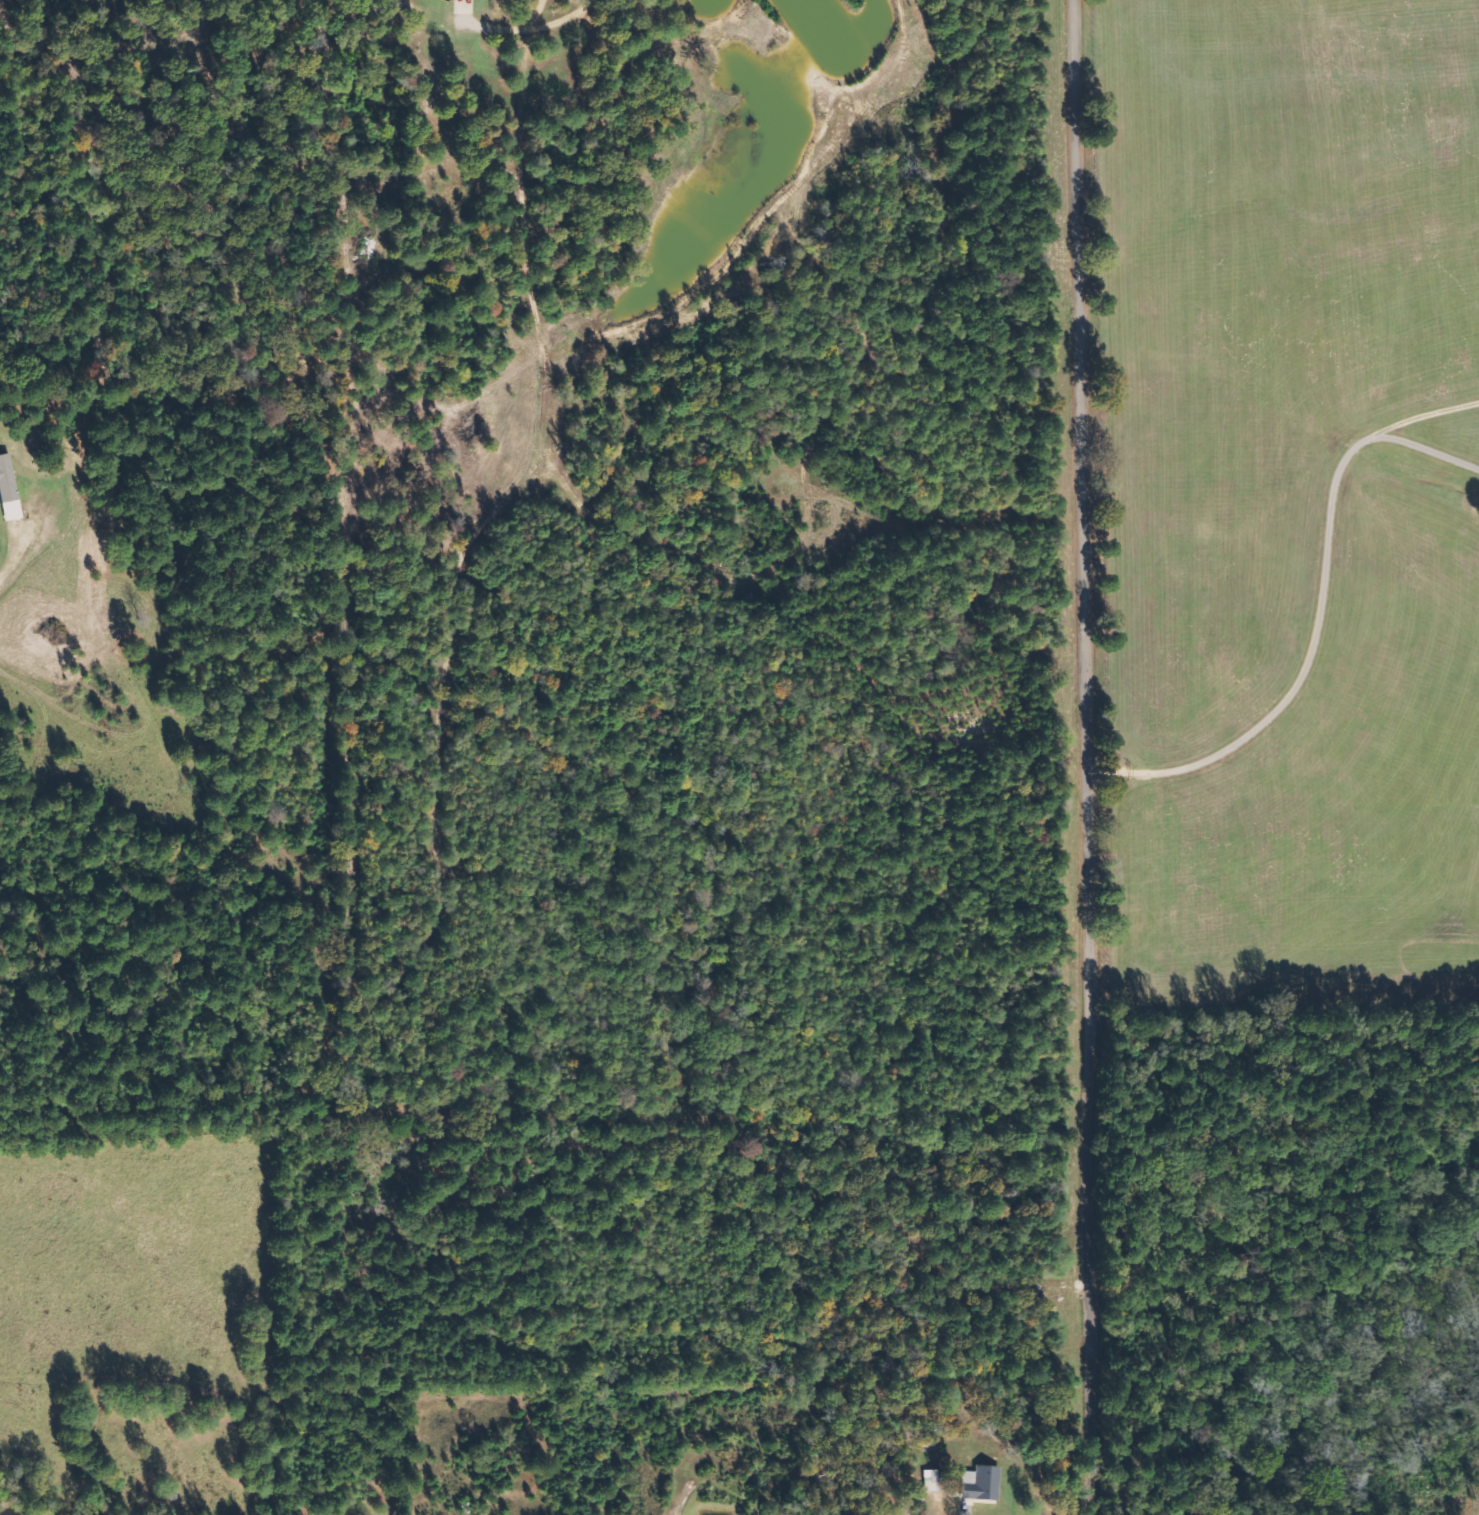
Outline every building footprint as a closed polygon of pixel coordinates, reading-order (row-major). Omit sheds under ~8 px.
[(8,520),(26,517),(14,452),(0,454),(0,472),(8,520)] [(958,1499),(996,1500),(997,1466),(972,1466),(972,1471),(959,1471),(958,1499)]
